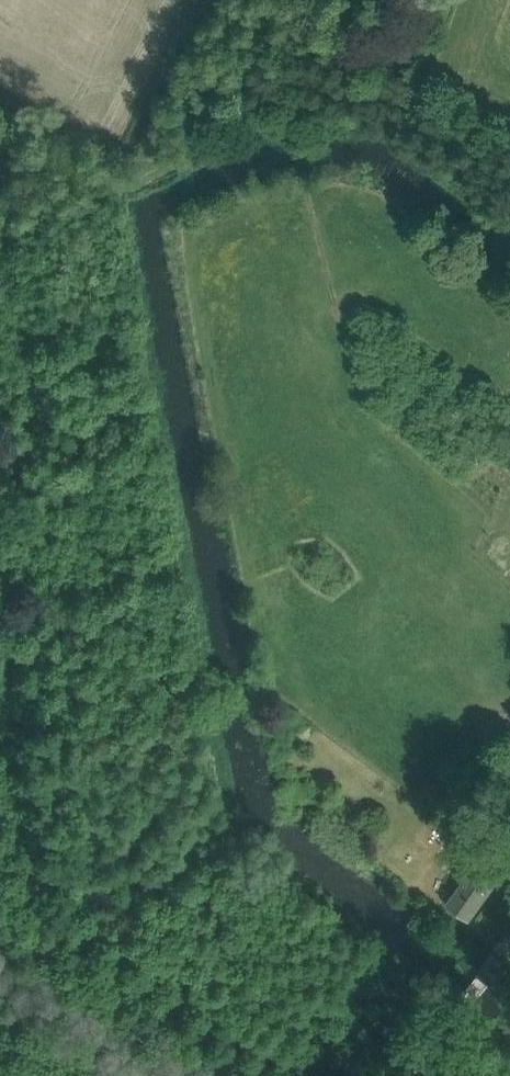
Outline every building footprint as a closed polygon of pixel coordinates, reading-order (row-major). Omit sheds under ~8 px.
[(497,845),(509,854),(509,840),(504,835),(497,845)] [(505,869),(487,856),(484,854),(481,858),(472,851),(456,874),(465,880),(448,903),(469,919),(505,869)] [(491,952),(477,971),(488,979),(496,985),(509,965),(503,960),(491,952)]
